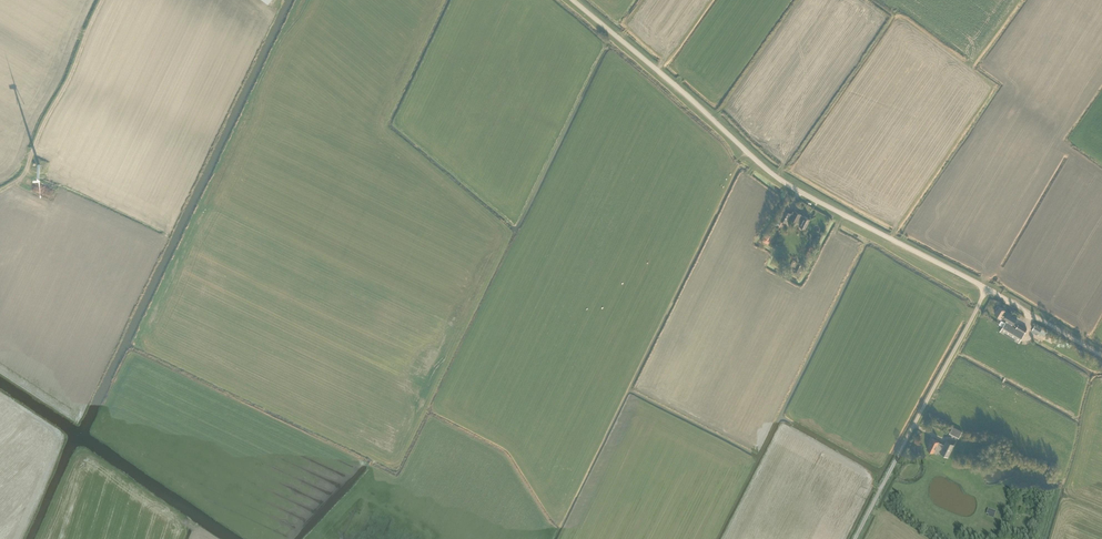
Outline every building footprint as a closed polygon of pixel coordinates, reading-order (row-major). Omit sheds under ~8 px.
[(786,223),(791,213),(785,210),(780,220),(786,223)] [(804,216),(800,215),(801,214),(795,211),(791,218),(800,223),(799,225),(805,228),(810,219),(804,216)] [(1007,312),(1004,311),(1005,309),(999,306),(994,314),(1000,317),(1001,316),(1004,318),(1003,318),(1006,320),(1005,322),(1001,320),(999,324),(1002,326),(1000,331),(1019,343),(1024,333),(1012,325),(1017,317),(1007,312)] [(1024,333),(1027,329),(1018,323),(1016,327),(1024,333)] [(1045,337),(1048,331),(1035,324),(1032,329),(1039,333),(1045,337)] [(959,437),(962,431),(952,426),(949,433),(959,437)] [(944,444),(938,442),(939,441),(932,438),(926,449),(933,452),(935,449),(940,452),(948,457),(954,444),(946,440),(944,444)] [(987,516),(993,518),(995,512),(987,509),(986,514),(988,515),(987,516)]
